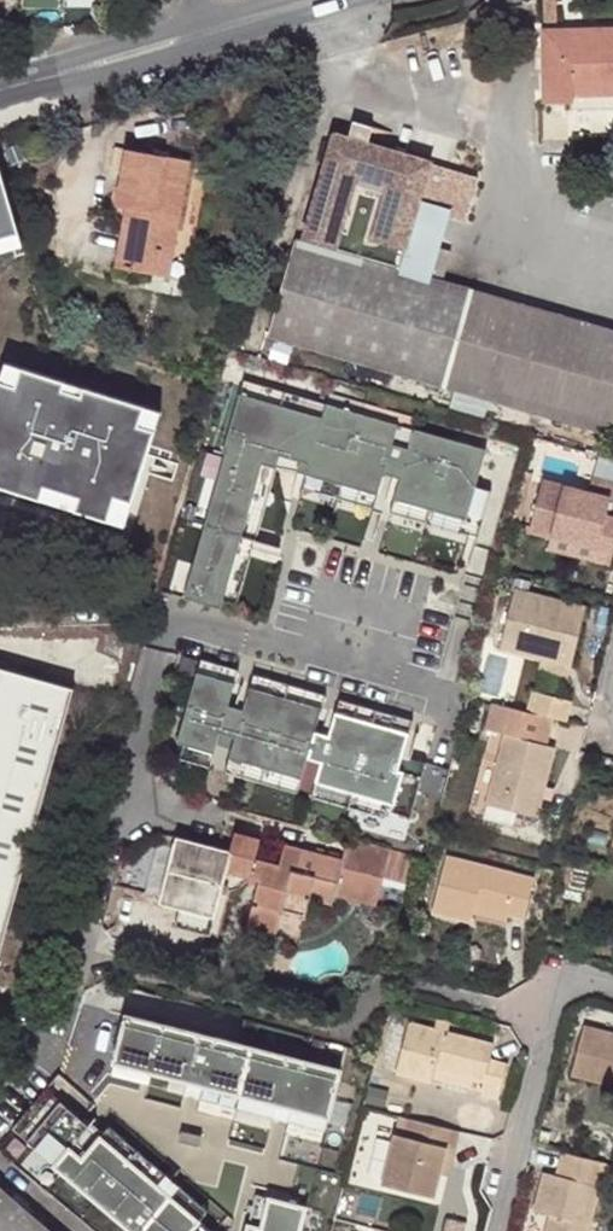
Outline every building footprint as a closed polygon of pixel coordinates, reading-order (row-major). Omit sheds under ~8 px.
[(552,0),(541,0),(542,19),(553,19),(552,0)] [(543,100),(571,99),(571,90),(571,82),(609,81),(609,89),(612,89),(612,26),(541,28),(543,100)] [(571,82),(571,90),(609,89),(609,81),(571,82)] [(356,123),(353,132),(351,141),(370,146),(375,129),(356,123)] [(370,146),(351,141),(353,132),(339,128),(306,241),(297,238),(270,333),(612,433),(612,331),(434,279),(402,270),(421,202),(422,199),(441,204),(451,170),(370,146)] [(191,257),(208,162),(128,147),(118,204),(127,206),(116,265),(152,272),(170,275),(174,254),(191,257)] [(19,231),(0,167),(0,236),(19,231)] [(0,236),(0,250),(22,244),(19,231),(0,236)] [(191,257),(174,254),(170,275),(187,278),(191,257)] [(0,379),(16,384),(22,365),(6,360),(0,379)] [(22,365),(16,384),(0,379),(0,485),(41,497),(45,484),(63,490),(64,488),(82,494),(78,509),(109,518),(116,494),(133,500),(155,427),(140,422),(145,403),(84,385),(82,392),(63,387),(66,379),(22,365)] [(63,387),(82,392),(84,385),(66,379),(63,387)] [(244,379),(240,392),(281,404),(285,390),(244,379)] [(487,449),(285,390),(281,404),(240,392),(223,450),(227,451),(188,589),(225,600),(265,462),(261,461),(262,459),(246,454),(249,445),(311,463),(308,473),(378,493),(384,472),(393,442),(409,447),(400,477),(394,498),(467,519),(476,485),(487,449)] [(161,408),(145,403),(140,422),(155,427),(161,408)] [(409,447),(393,442),(384,472),(400,477),(409,447)] [(265,462),(225,600),(239,604),(278,466),(308,474),(304,487),(374,507),(378,493),(308,473),(311,463),(249,445),(246,454),(262,459),(261,461),(265,462)] [(612,479),(612,460),(598,455),(593,474),(612,479)] [(593,559),(609,563),(612,548),(612,516),(605,514),(609,497),(612,498),(612,479),(593,474),(588,492),(541,480),(529,531),(552,537),(596,548),(593,559)] [(531,477),(525,475),(516,507),(522,509),(531,477)] [(63,490),(45,484),(41,497),(59,503),(59,505),(77,510),(78,509),(82,494),(64,488),(63,490)] [(467,519),(394,498),(390,511),(479,537),(492,489),(476,485),(467,519)] [(133,500),(116,494),(109,518),(126,523),(133,500)] [(596,548),(552,537),(550,548),(593,559),(596,548)] [(499,646),(541,657),(571,665),(586,608),(514,589),(499,646)] [(201,664),(238,676),(242,663),(205,650),(201,664)] [(538,667),(568,674),(571,665),(541,657),(538,667)] [(238,676),(201,664),(178,733),(182,735),(215,746),(221,726),(230,698),(238,676)] [(74,686),(0,665),(0,953),(74,686)] [(257,668),(252,681),(324,705),(328,692),(257,668)] [(324,705),(252,681),(245,703),(236,731),(229,750),(300,775),(307,754),(316,728),(324,705)] [(529,711),(552,717),(565,720),(571,700),(534,690),(529,711)] [(342,696),(337,709),(410,734),(414,721),(342,696)] [(221,726),(236,731),(245,703),(230,698),(221,726)] [(545,744),(552,717),(529,711),(492,702),(486,727),(503,732),(497,758),(486,802),(516,810),(537,815),(554,746),(545,744)] [(410,734),(337,709),(330,732),(321,759),(314,779),(350,791),(345,806),(382,818),(387,804),(391,805),(389,812),(407,818),(426,763),(403,756),(410,734)] [(330,732),(316,728),(307,754),(321,759),(330,732)] [(215,746),(182,735),(177,749),(210,760),(215,746)] [(300,775),(229,750),(224,765),(295,789),(300,775)] [(350,791),(314,779),(309,794),(345,806),(350,791)] [(232,851),(218,847),(178,836),(160,902),(180,907),(215,917),(228,871),(250,877),(260,880),(258,886),(247,929),(275,937),(287,893),(332,905),(335,895),(377,906),(384,881),(392,852),(349,840),(343,863),(285,847),(280,868),(256,861),(261,841),(237,834),(232,851)] [(415,858),(392,852),(384,881),(407,887),(415,858)] [(471,920),(473,912),(475,905),(509,914),(524,918),(534,879),(446,856),(432,910),(471,920)] [(248,883),(258,886),(260,880),(250,877),(248,883)] [(473,912),(508,921),(509,914),(475,905),(473,912)] [(210,934),(215,917),(180,907),(175,925),(210,934)] [(200,1034),(127,1014),(114,1061),(151,1071),(148,1083),(167,1089),(171,1077),(188,1081),(200,1034)] [(348,1046),(245,1018),(238,1044),(215,1038),(203,1085),(220,1090),(217,1102),(273,1117),(289,1057),(304,1061),(288,1121),(325,1131),(348,1046)] [(434,1029),(448,1032),(451,1024),(437,1020),(434,1029)] [(484,1076),(481,1088),(479,1094),(497,1099),(506,1063),(491,1059),(494,1044),(448,1032),(434,1029),(409,1022),(396,1073),(432,1082),(434,1076),(437,1064),(484,1076)] [(612,1085),(612,1032),(583,1025),(570,1074),(612,1085)] [(215,1038),(200,1034),(188,1081),(171,1077),(167,1089),(217,1102),(220,1090),(203,1085),(215,1038)] [(304,1061),(289,1057),(273,1117),(288,1121),(304,1061)] [(151,1071),(114,1061),(111,1074),(148,1083),(151,1071)] [(484,1076),(437,1064),(434,1076),(481,1088),(484,1076)] [(89,1125),(46,1087),(11,1127),(123,1223),(157,1185),(101,1135),(81,1157),(70,1147),(89,1125)] [(433,1197),(439,1172),(446,1147),(454,1149),(459,1131),(408,1118),(403,1136),(396,1134),(383,1184),(433,1197)] [(89,1125),(70,1147),(81,1157),(101,1135),(157,1185),(123,1223),(132,1230),(139,1230),(170,1196),(198,1221),(207,1211),(179,1186),(173,1192),(160,1181),(166,1175),(109,1125),(103,1132),(92,1122),(89,1125)] [(202,1136),(187,1132),(184,1143),(199,1147),(202,1136)] [(454,1149),(446,1147),(439,1172),(448,1175),(454,1149)] [(605,1162),(563,1151),(557,1175),(545,1173),(535,1212),(550,1216),(547,1230),(588,1230),(605,1162)] [(0,1188),(0,1230),(49,1230),(0,1188)] [(307,1209),(256,1195),(247,1230),(301,1230),(307,1209)] [(170,1196),(139,1230),(211,1230),(198,1221),(170,1196)] [(531,1230),(547,1230),(550,1216),(535,1212),(531,1230)]
